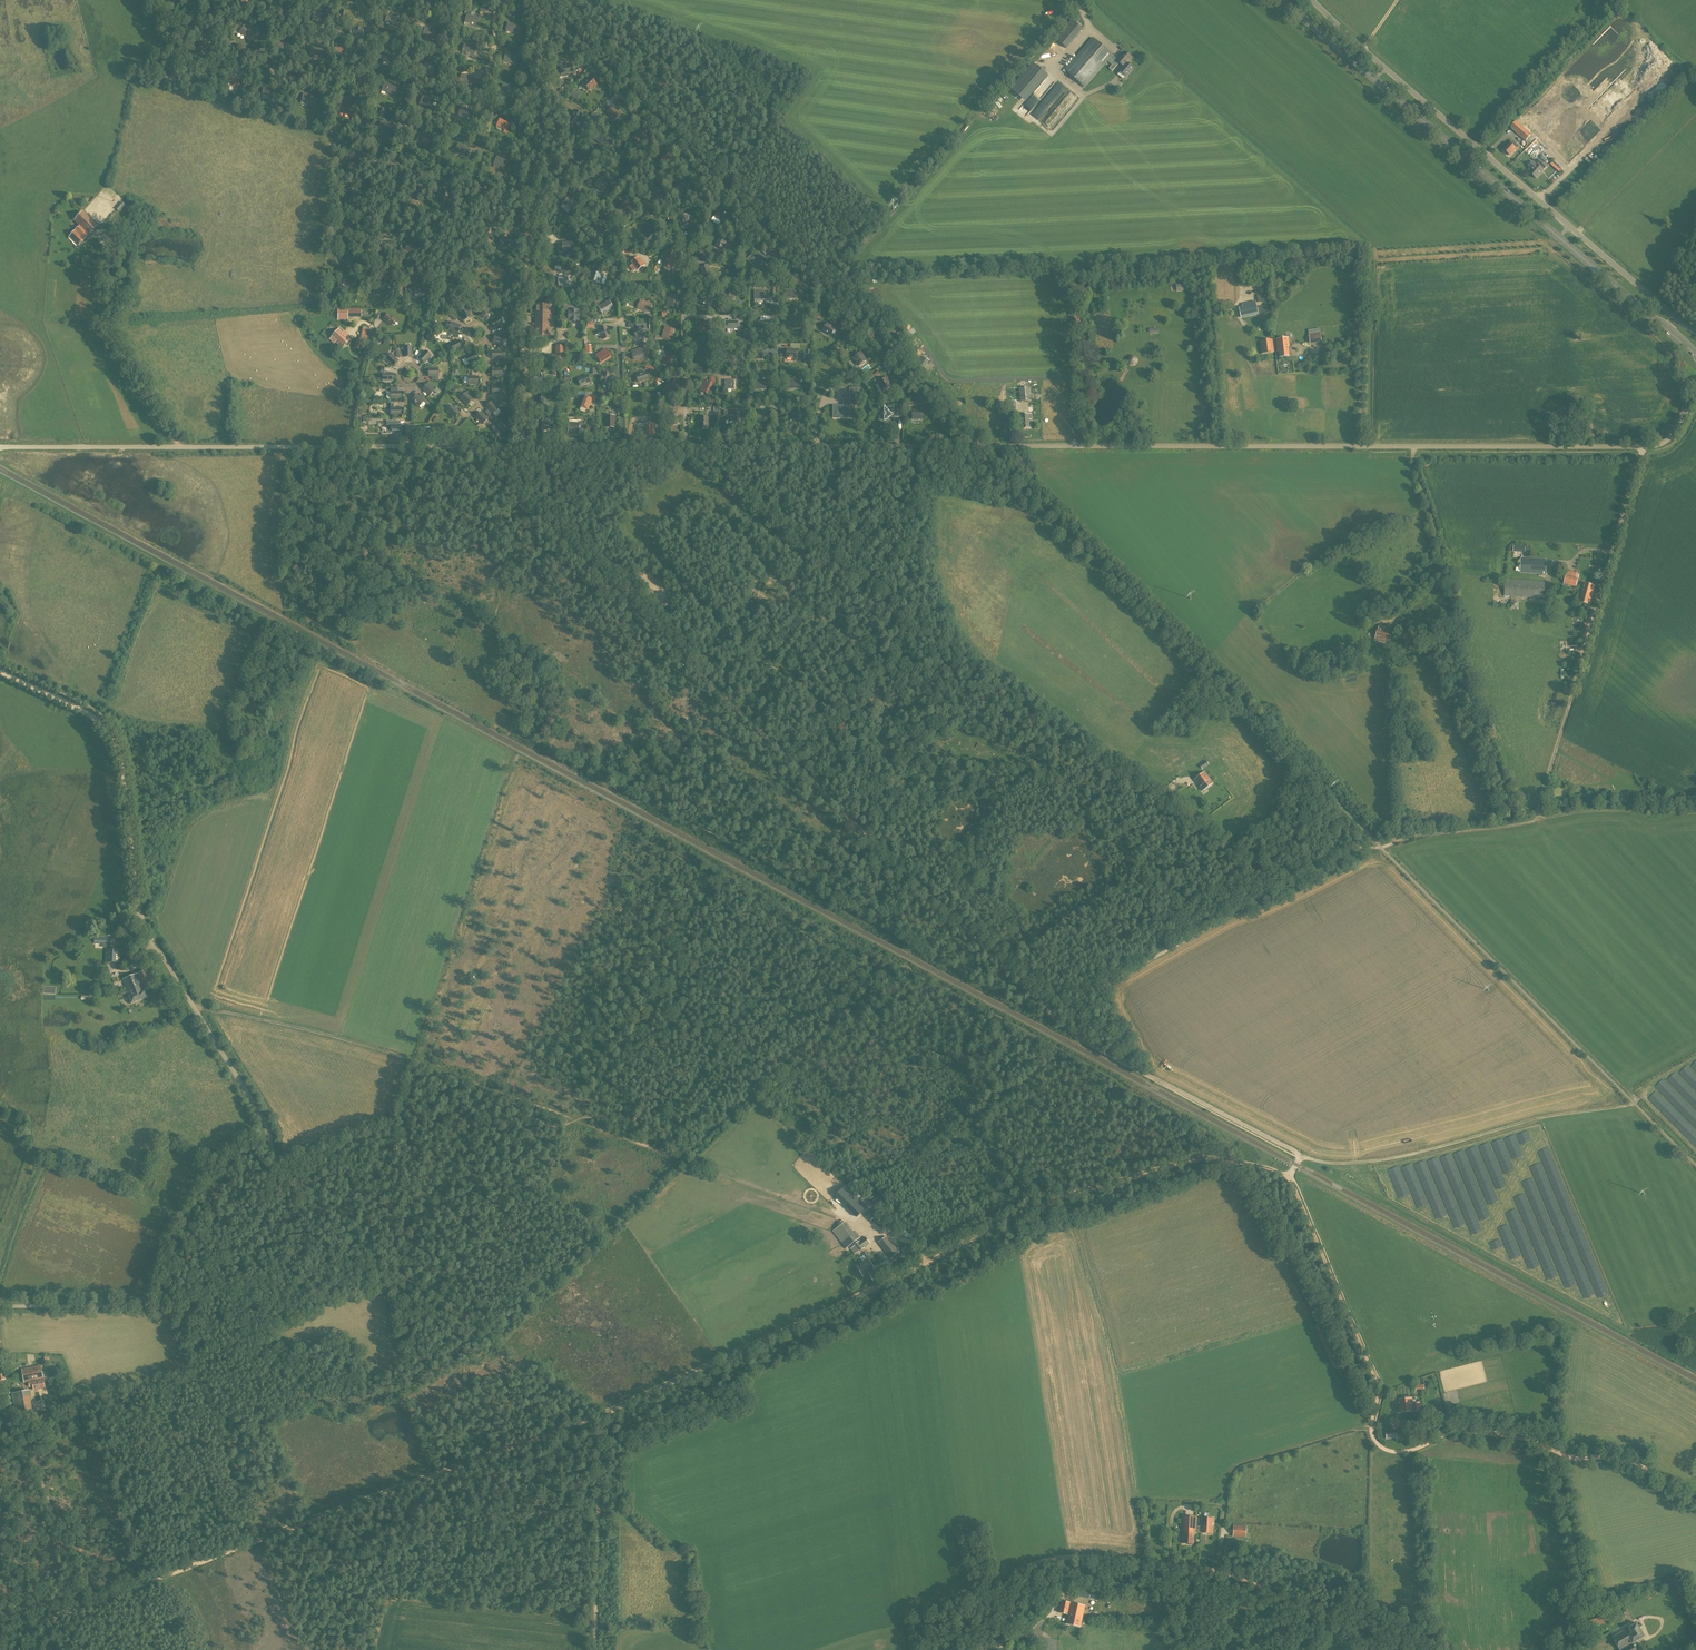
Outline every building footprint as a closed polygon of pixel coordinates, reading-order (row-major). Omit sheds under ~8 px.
[(278,11),(291,13),(292,5),(279,3),(278,11)] [(347,18),(360,20),(361,12),(348,10),(347,18)] [(192,11),(186,17),(192,23),(199,17),(192,11)] [(312,19),(325,21),(326,14),(313,12),(312,19)] [(385,22),(397,25),(399,18),(387,14),(385,22)] [(467,14),(464,22),(477,26),(479,17),(471,15),(467,14)] [(1056,38),(1067,48),(1083,29),(1072,20),(1056,38)] [(239,32),(249,41),(254,34),(250,31),(253,27),(247,22),(244,26),(239,32)] [(508,22),(506,30),(518,34),(520,26),(508,22)] [(423,35),(435,38),(437,31),(424,27),(423,35)] [(350,37),(363,38),(363,29),(351,29),(350,37)] [(1113,65),(1115,67),(1119,63),(1123,66),(1119,71),(1126,77),(1134,68),(1128,63),(1132,58),(1125,52),(1118,60),(1112,55),(1093,38),(1065,70),(1084,87),(1107,60),(1110,63),(1109,65),(1112,67),(1113,65)] [(199,44),(201,53),(210,52),(208,43),(199,44)] [(275,51),(288,51),(288,43),(275,43),(275,51)] [(464,43),(462,52),(466,53),(466,55),(474,57),(475,55),(477,46),(464,43)] [(1606,68),(1625,48),(1622,45),(1618,48),(1614,44),(1601,57),(1604,60),(1601,63),(1606,68)] [(310,49),(309,57),(322,59),(323,51),(310,49)] [(349,49),(349,52),(345,51),(344,60),(357,61),(358,53),(358,50),(349,49)] [(383,53),(382,61),(394,64),(396,57),(383,53)] [(505,53),(503,61),(516,65),(518,56),(505,53)] [(1025,102),(1048,75),(1034,63),(1032,62),(1010,89),(1025,102)] [(1648,69),(1643,64),(1631,76),(1635,80),(1634,81),(1637,84),(1648,74),(1646,71),(1648,69)] [(422,72),(433,77),(436,68),(428,65),(427,69),(424,68),(422,72)] [(560,67),(561,75),(573,73),(572,65),(560,67)] [(167,67),(163,75),(172,79),(175,70),(167,67)] [(461,74),(459,82),(472,85),(474,77),(461,74)] [(582,84),(589,91),(594,86),(595,87),(598,85),(590,76),(582,84)] [(1034,94),(1041,99),(1054,83),(1047,77),(1034,94)] [(197,87),(206,87),(207,78),(198,78),(197,87)] [(229,86),(241,88),(243,81),(230,78),(229,86)] [(1588,106),(1603,121),(1628,95),(1613,80),(1588,106)] [(396,88),(384,83),(381,91),(393,96),(396,88)] [(501,92),(513,95),(515,87),(503,84),(501,92)] [(271,96),(271,100),(274,100),(275,97),(276,89),(263,87),(262,95),(271,96)] [(301,103),(313,106),(316,96),(303,93),(301,103)] [(419,103),(432,108),(435,100),(422,95),(419,103)] [(340,105),(338,113),(351,116),(353,108),(340,105)] [(458,114),(470,119),(473,111),(461,106),(458,114)] [(613,106),(606,113),(614,121),(621,115),(613,106)] [(1539,136),(1565,164),(1602,130),(1583,109),(1574,117),(1568,110),(1539,136)] [(574,110),(571,118),(580,122),(584,114),(574,110)] [(496,126),(508,131),(512,124),(499,119),(496,126)] [(1510,128),(1511,128),(1525,141),(1532,134),(1517,121),(1516,121),(1510,128)] [(376,132),(388,137),(391,129),(379,124),(376,132)] [(642,128),(632,136),(639,144),(643,140),(645,142),(649,139),(645,135),(647,134),(642,128)] [(595,141),(603,145),(607,137),(599,133),(595,141)] [(414,145),(427,150),(430,142),(418,137),(414,145)] [(1504,150),(1510,155),(1518,146),(1512,140),(1504,150)] [(458,144),(455,152),(467,156),(470,148),(458,144)] [(585,159),(578,151),(571,158),(579,165),(585,159)] [(657,159),(664,166),(672,158),(665,151),(663,153),(662,154),(662,155),(657,159)] [(349,155),(351,167),(359,166),(358,153),(349,155)] [(496,156),(493,164),(505,169),(509,161),(496,156)] [(625,158),(619,165),(626,171),(632,164),(625,158)] [(1530,173),(1537,179),(1544,170),(1545,169),(1547,166),(1540,159),(1537,163),(1538,164),(1537,164),(1534,162),(1528,168),(1532,171),(1530,173)] [(594,184),(602,192),(608,185),(600,178),(594,184)] [(568,189),(564,183),(558,187),(562,193),(568,189)] [(685,183),(677,187),(681,196),(689,193),(685,183)] [(662,190),(654,184),(649,191),(657,197),(662,190)] [(347,188),(349,201),(358,199),(355,186),(347,188)] [(423,201),(425,190),(418,188),(416,195),(417,196),(417,200),(415,200),(423,201)] [(442,195),(441,202),(448,203),(450,192),(444,190),(443,195),(442,195)] [(568,196),(562,204),(571,211),(577,204),(568,196)] [(116,208),(119,210),(124,205),(121,202),(116,208)] [(619,208),(626,215),(632,209),(625,202),(619,208)] [(492,206),(491,210),(490,210),(488,217),(495,219),(498,207),(491,205),(491,206),(492,206)] [(719,210),(714,216),(721,221),(718,225),(721,228),(730,218),(726,214),(725,215),(719,210)] [(88,235),(97,226),(83,212),(74,221),(79,226),(68,237),(78,246),(88,235)] [(689,213),(679,215),(683,227),(692,224),(689,213)] [(343,230),(343,233),(346,232),(352,231),(350,220),(345,221),(344,221),(344,222),(345,225),(344,225),(342,226),(342,228),(345,228),(345,230),(343,230)] [(595,226),(600,235),(608,230),(602,221),(595,226)] [(651,225),(643,229),(648,238),(656,234),(651,225)] [(465,230),(459,228),(458,233),(457,233),(456,240),(463,241),(465,230)] [(719,235),(715,246),(724,250),(728,239),(719,235)] [(506,245),(506,246),(513,247),(515,240),(503,237),(501,245),(502,244),(506,245)] [(388,247),(395,247),(395,240),(383,240),(383,248),(383,246),(388,246),(388,247)] [(405,251),(407,248),(410,250),(410,251),(417,255),(420,248),(409,242),(405,251)] [(573,251),(573,243),(563,243),(563,252),(566,252),(566,255),(571,255),(571,252),(573,251)] [(752,251),(754,252),(747,259),(757,269),(766,260),(757,250),(758,249),(756,247),(752,251)] [(342,256),(344,268),(352,266),(350,253),(342,256)] [(667,255),(663,266),(672,270),(676,259),(667,255)] [(645,265),(639,257),(631,262),(638,270),(645,265)] [(502,261),(501,267),(513,269),(514,267),(517,267),(517,264),(502,261)] [(701,274),(702,279),(712,276),(708,264),(700,266),(702,274),(701,274)] [(601,284),(603,275),(594,272),(591,281),(601,284)] [(568,276),(557,277),(558,286),(569,285),(568,276)] [(348,284),(348,283),(347,282),(346,281),(345,281),(345,280),(344,280),(343,280),(342,280),(341,281),(340,281),(339,282),(339,283),(338,283),(338,284),(338,285),(338,286),(338,287),(339,288),(339,289),(340,289),(340,290),(341,290),(342,290),(343,290),(344,290),(345,290),(346,290),(346,289),(347,289),(347,288),(348,288),(348,287),(348,286),(348,285),(348,284)] [(456,283),(443,284),(443,292),(456,291),(456,283)] [(375,286),(376,294),(389,293),(388,285),(375,286)] [(422,294),(422,286),(409,287),(409,295),(422,294)] [(704,304),(703,305),(709,308),(716,296),(702,288),(698,295),(700,296),(697,301),(704,304)] [(798,293),(796,293),(796,290),(787,289),(786,298),(798,299),(798,293)] [(735,299),(735,290),(724,290),(724,299),(735,299)] [(766,300),(766,296),(764,296),(764,291),(754,291),(754,301),(763,301),(763,300),(766,300)] [(667,294),(665,307),(676,308),(678,296),(667,294)] [(640,300),(637,309),(649,313),(653,304),(640,300)] [(564,307),(563,315),(568,315),(568,321),(579,321),(580,309),(572,309),(572,307),(566,307),(566,301),(560,301),(560,307),(564,307)] [(598,306),(603,315),(613,309),(608,301),(598,306)] [(1256,304),(1242,307),(1238,308),(1241,319),(1250,317),(1259,315),(1257,308),(1256,304)] [(535,329),(536,329),(535,336),(548,336),(548,330),(548,312),(548,305),(536,305),(536,311),(536,313),(537,313),(537,328),(535,328),(535,329)] [(1257,308),(1258,314),(1267,311),(1269,311),(1267,305),(1257,308)] [(481,306),(478,315),(485,318),(488,308),(481,306)] [(338,309),(335,309),(335,312),(338,312),(338,320),(348,320),(348,317),(361,317),(361,308),(338,308),(338,309)] [(471,317),(466,308),(460,311),(464,320),(471,317)] [(449,315),(455,321),(458,318),(452,312),(449,315)] [(383,320),(385,321),(391,326),(395,320),(388,314),(383,320)] [(500,317),(491,321),(494,328),(503,324),(500,317)] [(699,329),(698,331),(702,333),(703,331),(707,334),(710,328),(713,329),(715,326),(703,320),(699,329)] [(789,320),(789,329),(798,329),(798,320),(789,320)] [(725,321),(725,329),(739,329),(739,321),(725,321)] [(755,321),(755,329),(755,328),(761,328),(761,329),(764,329),(764,325),(767,325),(767,321),(764,321),(761,321),(755,321)] [(460,326),(451,322),(448,329),(458,333),(460,326)] [(642,325),(641,323),(636,324),(637,328),(632,330),(636,338),(647,334),(643,325),(642,325)] [(827,323),(822,331),(831,337),(836,328),(827,323)] [(600,338),(601,338),(602,340),(610,338),(609,336),(610,335),(608,328),(607,328),(606,326),(599,328),(599,330),(598,331),(600,338)] [(665,326),(661,338),(671,341),(674,329),(665,326)] [(354,348),(362,350),(364,341),(363,341),(364,338),(367,339),(369,329),(362,327),(359,340),(355,339),(354,348)] [(350,340),(346,336),(347,335),(345,332),(344,334),(339,329),(330,338),(341,349),(350,340)] [(1321,342),(1320,333),(1309,334),(1310,344),(1321,342)] [(495,335),(493,342),(502,345),(505,339),(495,335)] [(1276,339),(1277,351),(1278,351),(1279,358),(1289,357),(1288,346),(1289,346),(1288,338),(1276,339)] [(1259,341),(1261,354),(1274,352),(1272,339),(1259,341)] [(450,344),(453,351),(462,347),(459,340),(450,344)] [(555,364),(564,364),(564,346),(555,346),(555,364)] [(631,351),(634,361),(647,356),(646,356),(650,354),(647,346),(643,347),(631,351)] [(595,355),(600,364),(611,357),(605,348),(595,355)] [(714,349),(701,349),(701,359),(714,359),(714,349)] [(786,358),(796,359),(796,349),(786,349),(786,358)] [(662,362),(671,365),(675,353),(665,350),(662,362)] [(418,358),(424,363),(430,356),(425,351),(418,358)] [(724,351),(724,360),(733,360),(733,351),(724,351)] [(754,351),(754,360),(763,360),(763,351),(754,351)] [(868,359),(861,351),(851,359),(858,367),(868,359)] [(465,358),(469,364),(478,360),(474,353),(465,358)] [(386,360),(393,367),(398,361),(391,355),(386,360)] [(1137,360),(1135,357),(1132,355),(1128,357),(1127,361),(1128,365),(1132,366),(1136,364),(1137,360)] [(914,368),(921,373),(928,362),(921,357),(914,368)] [(879,373),(877,370),(870,375),(872,379),(879,373)] [(635,375),(638,383),(649,379),(646,371),(635,375)] [(603,372),(602,375),(601,374),(599,382),(600,382),(600,385),(607,386),(608,384),(609,384),(611,377),(610,376),(610,374),(603,372)] [(536,384),(544,384),(544,373),(536,373),(536,384)] [(587,374),(577,378),(579,387),(590,383),(587,374)] [(887,377),(877,382),(881,392),(891,387),(887,377)] [(664,392),(674,395),(677,382),(667,379),(664,392)] [(704,379),(699,391),(708,395),(713,383),(704,379)] [(734,380),(725,380),(725,389),(734,389),(734,380)] [(789,380),(789,389),(800,389),(801,380),(789,380)] [(765,384),(763,384),(763,381),(754,381),(754,390),(763,390),(766,390),(765,384)] [(427,383),(422,389),(429,396),(434,390),(427,383)] [(1030,387),(1019,388),(1020,402),(1031,401),(1030,387)] [(843,405),(833,405),(833,419),(855,418),(855,400),(858,400),(858,388),(850,388),(850,399),(843,399),(843,405)] [(578,406),(588,410),(592,399),(590,398),(593,392),(579,391),(576,394),(582,396),(578,406)] [(473,400),(465,393),(460,398),(467,405),(473,400)] [(419,397),(418,397),(416,394),(411,400),(418,407),(423,401),(427,405),(430,402),(423,396),(422,397),(421,396),(419,397)] [(544,408),(544,407),(544,398),(544,397),(536,397),(536,408),(544,408)] [(1009,412),(1009,414),(1016,414),(1016,406),(1015,406),(1014,401),(1008,402),(1008,406),(1007,406),(1007,412),(1009,412)] [(491,402),(486,407),(493,414),(498,409),(491,402)] [(447,411),(454,418),(460,413),(452,406),(447,411)] [(1554,418),(1567,413),(1565,407),(1552,412),(1554,418)] [(672,424),(672,426),(678,426),(678,424),(681,424),(681,414),(674,414),(674,408),(665,408),(665,415),(670,415),(670,424),(672,424)] [(882,417),(884,419),(888,416),(889,417),(891,415),(884,408),(877,415),(881,418),(882,417)] [(736,410),(727,410),(726,420),(736,420),(736,410)] [(757,411),(758,420),(767,420),(767,410),(757,411)] [(789,410),(789,420),(798,419),(798,410),(789,410)] [(912,410),(912,420),(922,420),(923,410),(912,410)] [(481,412),(475,417),(482,424),(488,419),(481,412)] [(1031,420),(1031,414),(1020,415),(1021,429),(1031,429),(1030,420),(1031,420)] [(605,415),(605,428),(614,428),(614,415),(605,415)] [(541,431),(551,431),(551,423),(554,423),(554,417),(548,417),(548,419),(541,419),(541,431)] [(699,429),(709,429),(709,417),(699,417),(699,429)] [(654,424),(654,419),(643,419),(643,424),(636,424),(636,429),(638,429),(638,436),(641,436),(655,437),(655,424),(654,424)] [(567,432),(579,432),(579,423),(568,423),(567,432)] [(1537,576),(1542,576),(1542,575),(1546,575),(1547,559),(1521,558),(1520,572),(1537,573),(1537,576)] [(1563,583),(1576,587),(1579,578),(1566,575),(1563,583)] [(1505,579),(1504,595),(1545,598),(1545,582),(1505,579)] [(1584,583),(1582,593),(1587,595),(1587,594),(1593,595),(1595,586),(1584,583)] [(1587,595),(1582,593),(1579,602),(1590,605),(1593,595),(1587,594),(1587,595)] [(1378,628),(1377,628),(1375,638),(1389,642),(1392,631),(1387,630),(1384,629),(1384,626),(1379,625),(1378,628)] [(978,743),(973,753),(981,756),(986,746),(978,743)] [(1206,760),(1199,765),(1202,770),(1209,764),(1206,760)] [(1213,783),(1204,772),(1194,779),(1202,791),(1213,783)] [(102,944),(106,944),(106,947),(111,948),(111,944),(111,939),(95,937),(94,943),(95,943),(95,944),(99,944),(102,944)] [(123,963),(123,949),(105,948),(104,962),(123,963)] [(123,979),(127,990),(151,981),(147,970),(123,979)] [(151,981),(127,990),(119,993),(120,995),(127,993),(131,1003),(147,997),(144,990),(153,987),(151,981)] [(1419,1187),(1421,1186),(1413,1163),(1403,1166),(1409,1182),(1414,1180),(1415,1184),(1418,1183),(1419,1187)] [(1399,1165),(1388,1169),(1399,1196),(1403,1194),(1403,1195),(1405,1194),(1404,1189),(1408,1187),(1399,1165)] [(862,1203),(852,1213),(859,1220),(870,1210),(862,1203)] [(832,1231),(845,1248),(858,1239),(845,1221),(832,1231)] [(886,1236),(878,1242),(891,1259),(899,1253),(886,1236)] [(852,1246),(857,1253),(869,1244),(864,1237),(852,1246)] [(868,1273),(869,1274),(873,1281),(879,1277),(869,1259),(861,1263),(863,1266),(864,1265),(867,1270),(868,1269),(870,1272),(868,1273)] [(863,1277),(869,1274),(868,1273),(870,1272),(868,1269),(867,1270),(864,1265),(863,1266),(861,1263),(857,1266),(863,1277)] [(197,1310),(178,1311),(179,1323),(197,1322),(197,1324),(201,1324),(200,1317),(197,1317),(197,1310)] [(29,1367),(21,1369),(24,1383),(28,1382),(29,1387),(33,1387),(34,1389),(45,1388),(43,1379),(40,1365),(29,1367)] [(29,1390),(12,1393),(13,1399),(15,1412),(33,1409),(29,1390)] [(1412,1398),(1399,1399),(1400,1412),(1421,1410),(1420,1402),(1412,1403),(1412,1398)] [(49,1412),(41,1414),(43,1425),(49,1424),(49,1420),(50,1420),(49,1412)] [(1391,1422),(1389,1424),(1392,1430),(1394,1428),(1395,1430),(1401,1426),(1396,1417),(1390,1421),(1391,1422)] [(1386,1439),(1396,1439),(1396,1442),(1408,1441),(1407,1432),(1386,1433),(1386,1439)] [(1200,1533),(1200,1530),(1196,1529),(1196,1517),(1183,1516),(1182,1534),(1184,1534),(1183,1543),(1193,1544),(1194,1534),(1195,1535),(1195,1532),(1200,1533)] [(1201,1517),(1200,1530),(1200,1533),(1212,1533),(1213,1518),(1201,1517)] [(1246,1525),(1233,1524),(1233,1537),(1245,1537),(1246,1525)] [(1078,1588),(1076,1596),(1089,1599),(1090,1594),(1093,1595),(1094,1591),(1090,1591),(1078,1588)] [(1067,1624),(1080,1627),(1085,1606),(1061,1600),(1059,1612),(1069,1614),(1067,1624)] [(1602,1612),(1591,1615),(1593,1626),(1604,1623),(1602,1612)] [(1645,1636),(1639,1628),(1642,1626),(1640,1622),(1637,1624),(1637,1623),(1613,1637),(1620,1649),(1636,1649),(1632,1643),(1645,1636)]
